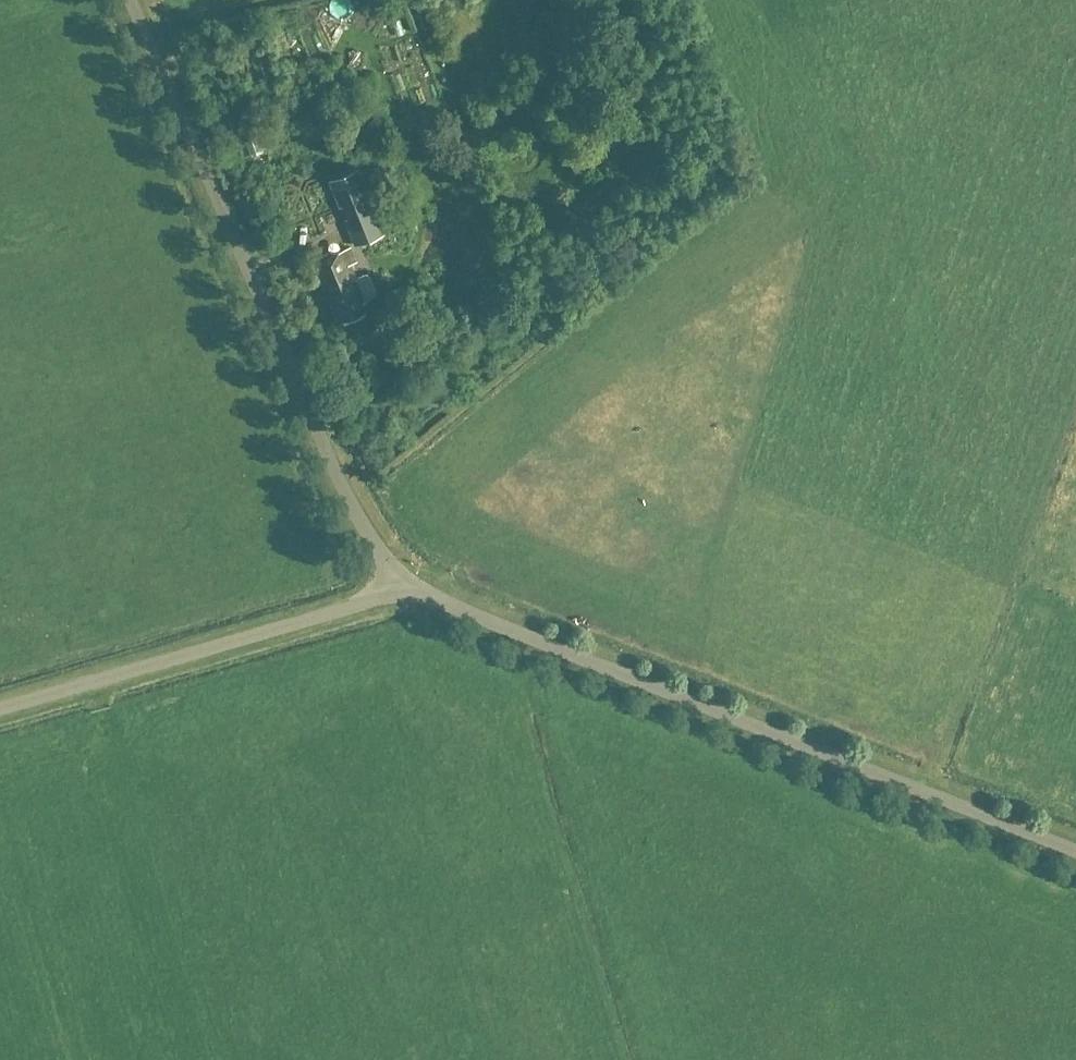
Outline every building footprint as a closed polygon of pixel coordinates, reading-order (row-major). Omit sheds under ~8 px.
[(412,46),(397,51),(404,69),(386,76),(395,101),(428,89),(412,46)] [(384,236),(370,201),(366,190),(375,186),(369,171),(360,175),(357,167),(327,179),(340,209),(342,208),(346,220),(344,220),(355,247),(384,236)] [(376,294),(369,278),(366,277),(356,281),(342,251),(312,264),(339,326),(365,314),(362,306),(366,305),(365,302),(375,297),(376,294)]
